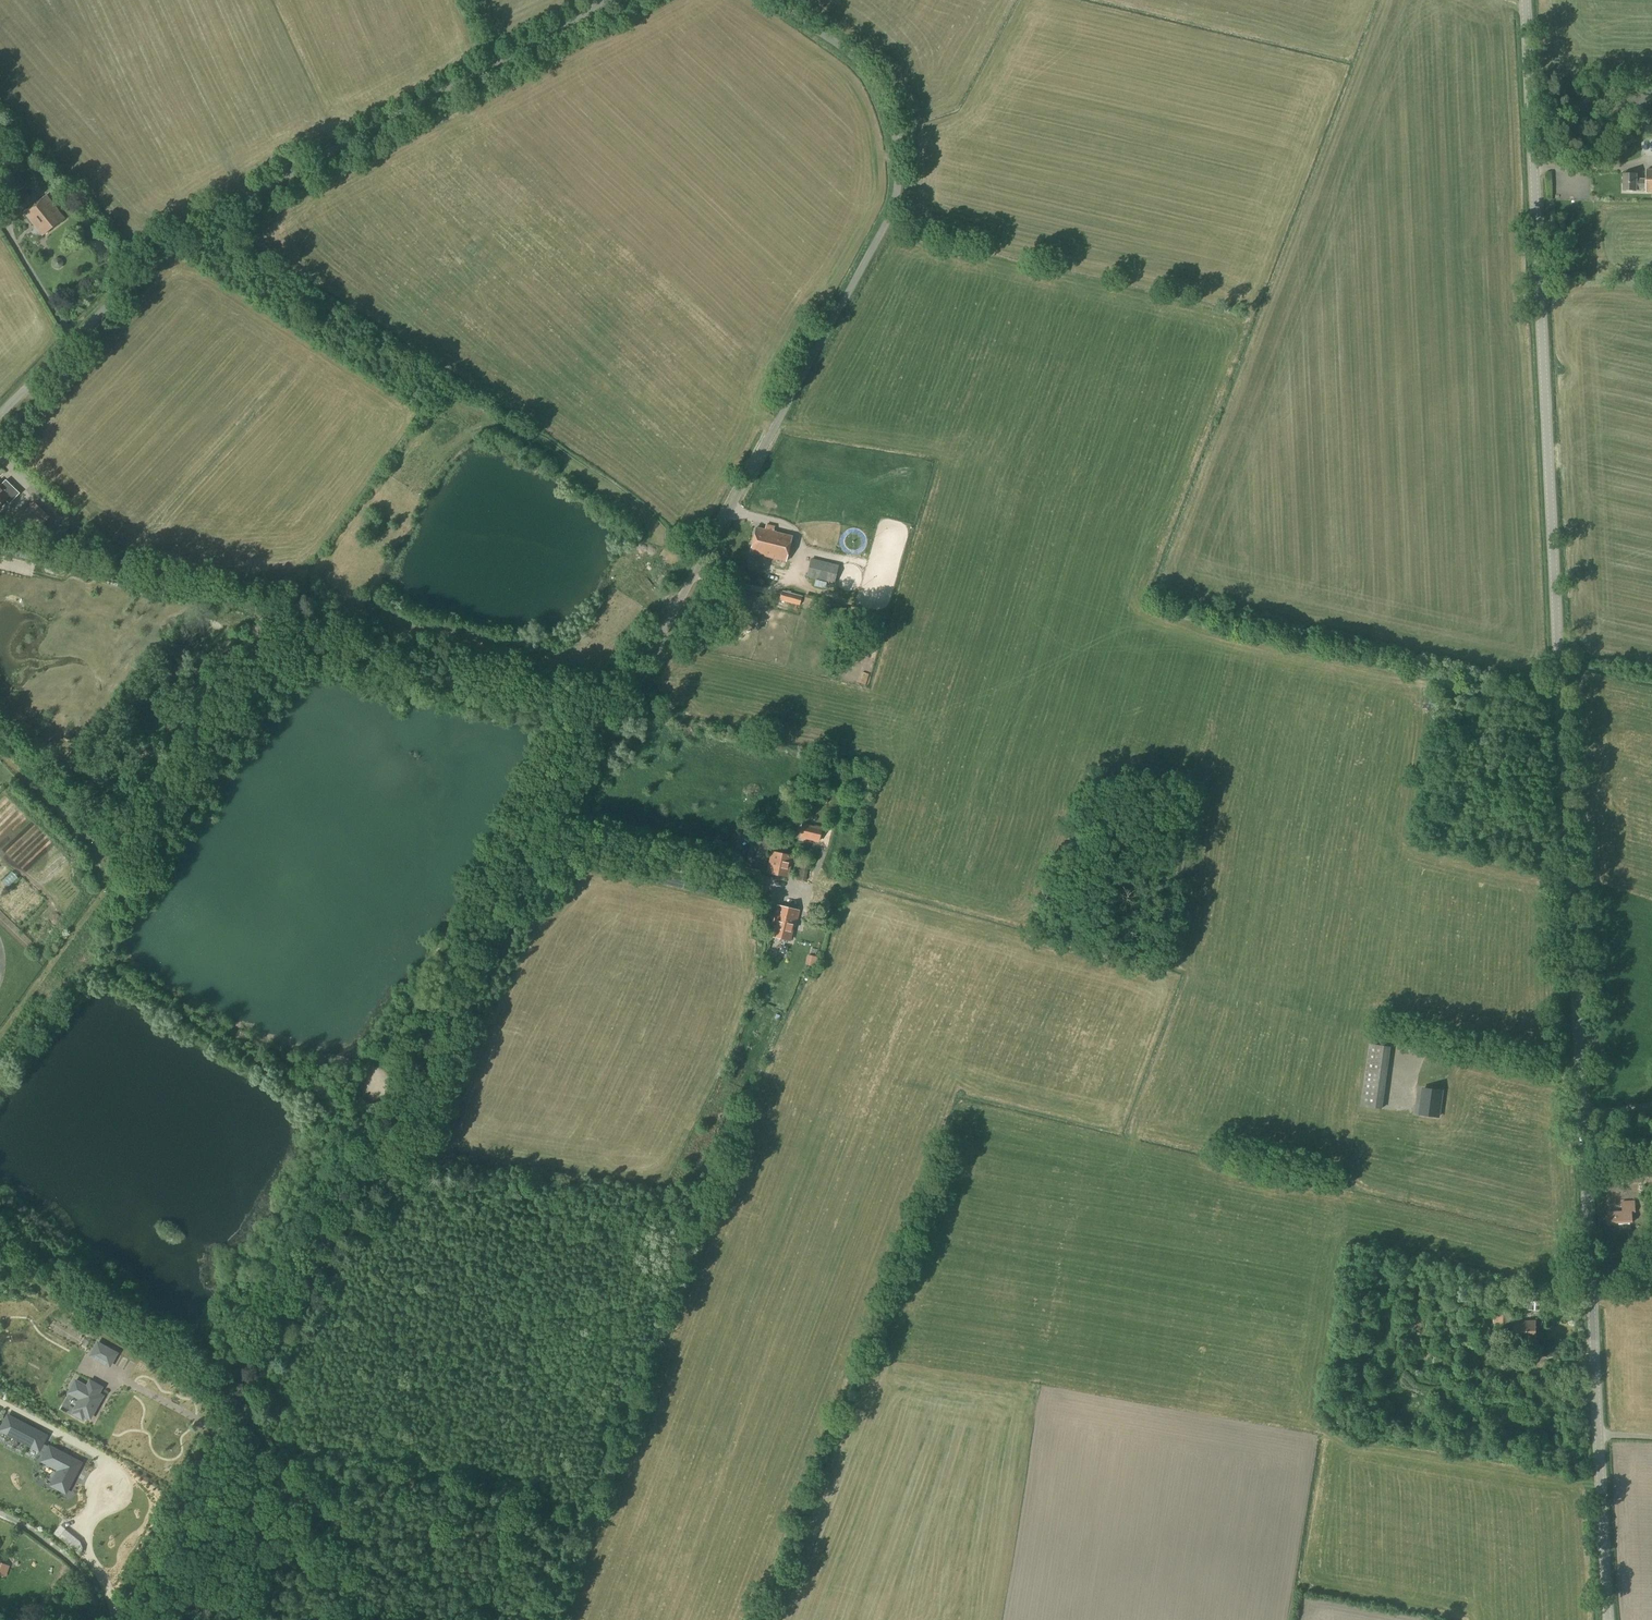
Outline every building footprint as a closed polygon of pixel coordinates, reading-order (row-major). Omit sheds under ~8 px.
[(23,187),(9,168),(0,175),(0,193),(6,200),(23,187)] [(1646,169),(1646,179),(1636,179),(1637,174),(1623,174),(1623,191),(1636,192),(1636,190),(1646,190),(1646,193),(1651,193),(1651,169),(1646,169)] [(42,236),(64,219),(46,195),(24,212),(42,236)] [(8,496),(0,488),(0,505),(8,496)] [(31,538),(41,526),(22,508),(8,523),(24,539),(28,535),(31,538)] [(773,532),(775,526),(766,524),(765,530),(756,528),(750,553),(786,562),(792,537),(773,532)] [(826,582),(830,564),(810,558),(806,577),(826,582)] [(711,597),(715,588),(708,584),(703,593),(711,597)] [(781,591),(779,600),(788,603),(799,606),(802,596),(781,591)] [(845,618),(846,608),(829,604),(829,600),(805,594),(802,609),(826,614),(845,618)] [(833,775),(836,765),(823,761),(820,771),(833,775)] [(827,803),(829,795),(816,791),(814,800),(827,803)] [(802,824),(799,837),(818,841),(821,828),(802,824)] [(763,872),(770,840),(752,836),(745,868),(763,872)] [(790,857),(769,853),(765,872),(786,877),(790,857)] [(805,881),(809,862),(797,859),(793,879),(805,881)] [(775,922),(772,937),(790,941),(793,926),(795,926),(799,911),(777,906),(773,921),(775,922)] [(820,958),(810,956),(808,967),(818,969),(820,958)] [(1382,1109),(1391,1047),(1369,1044),(1360,1106),(1382,1109)] [(1424,1087),(1420,1114),(1439,1116),(1442,1089),(1424,1087)] [(1407,1152),(1408,1144),(1390,1141),(1388,1149),(1407,1152)] [(1607,1222),(1633,1221),(1632,1212),(1636,1212),(1635,1201),(1621,1201),(1622,1211),(1607,1212),(1607,1222)] [(1527,1289),(1526,1308),(1533,1308),(1534,1290),(1527,1289)] [(1513,1323),(1513,1311),(1494,1310),(1493,1330),(1505,1331),(1506,1324),(1507,1322),(1513,1323)] [(1515,1343),(1537,1342),(1535,1320),(1514,1322),(1515,1343)] [(97,1341),(89,1355),(110,1366),(117,1352),(97,1341)] [(88,1386),(75,1379),(68,1392),(79,1399),(76,1405),(77,1406),(76,1409),(77,1410),(74,1413),(82,1417),(84,1415),(90,1418),(101,1399),(100,1398),(101,1396),(98,1394),(102,1387),(93,1381),(92,1383),(90,1382),(88,1386)] [(7,1414),(0,1428),(0,1431),(40,1451),(48,1435),(7,1414)] [(58,1470),(50,1485),(67,1494),(83,1462),(49,1445),(40,1461),(58,1470)]
